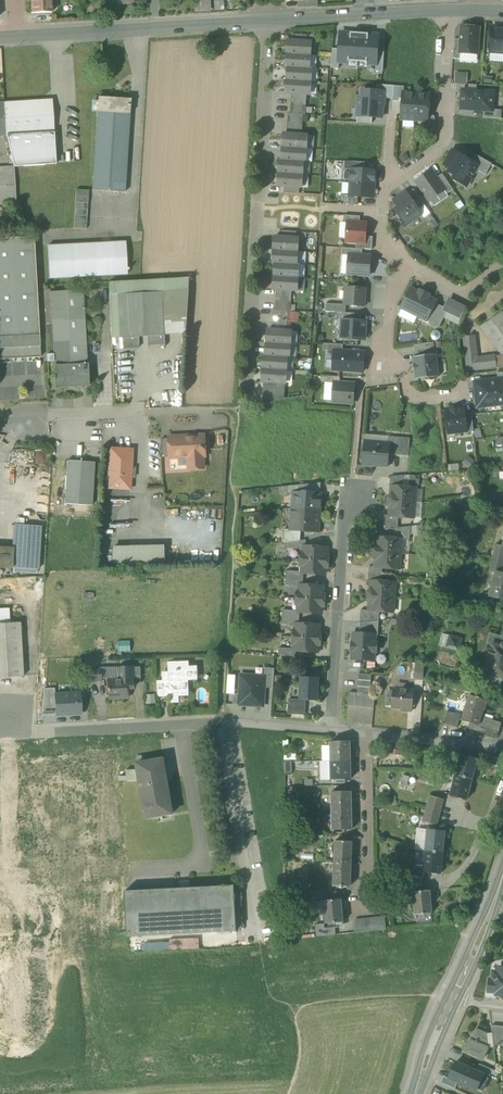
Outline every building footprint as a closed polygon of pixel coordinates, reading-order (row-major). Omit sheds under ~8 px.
[(51,0),(31,0),(31,13),(51,12),(51,0)] [(201,12),(212,12),(211,0),(201,0),(201,12)] [(224,1),(214,1),(215,10),(225,9),(224,1)] [(460,53),(477,54),(479,28),(461,27),(460,40),(460,53)] [(492,28),(491,52),(502,53),(502,29),(492,28)] [(350,33),(340,33),(339,49),(338,62),(339,62),(357,63),(359,33),(350,32),(350,33)] [(368,34),(359,33),(357,63),(376,64),(377,64),(377,51),(379,35),(368,35),(368,34)] [(287,41),(287,54),(311,55),(311,42),(307,42),(292,41),(287,41)] [(384,52),(377,51),(377,64),(376,64),(375,70),(383,71),(384,52)] [(491,52),(490,61),(502,62),(502,53),(491,52)] [(460,53),(460,59),(460,61),(477,62),(477,54),(460,53)] [(286,67),(288,67),(310,68),(311,55),(287,54),(286,67)] [(288,67),(287,80),(311,81),(312,68),(310,68),(288,67)] [(455,72),(454,83),(467,84),(467,73),(455,72)] [(310,94),(311,81),(287,80),(286,93),(292,93),(307,94),(310,94)] [(376,91),(383,92),(383,98),(392,99),(394,86),(377,85),(376,91)] [(392,99),(392,101),(399,101),(400,98),(403,98),(403,93),(404,93),(404,86),(394,86),(392,99)] [(372,117),(382,117),(383,98),(383,92),(376,91),(362,90),(362,98),(358,97),(357,116),(372,117)] [(483,110),(492,111),(492,109),(493,92),(477,91),(468,91),(463,90),(461,109),(483,110)] [(415,120),(417,93),(404,93),(403,93),(403,98),(402,103),(401,119),(403,119),(414,120),(415,120)] [(427,121),(428,116),(429,94),(417,93),(415,120),(427,121)] [(97,113),(130,115),(131,100),(98,98),(97,113)] [(56,164),(54,132),(52,100),(4,102),(6,135),(13,167),(56,164)] [(483,118),(501,119),(502,110),(492,109),(492,111),(483,110),(483,118)] [(92,190),(125,192),(130,115),(97,113),(92,190)] [(403,119),(403,127),(414,127),(414,120),(403,119)] [(283,134),(283,147),(307,149),(307,135),(302,135),(287,134),(283,134)] [(307,135),(307,149),(313,149),(314,149),(315,136),(307,135)] [(283,147),(282,160),(304,161),(306,162),(307,149),(283,147)] [(453,179),(466,186),(467,185),(462,183),(468,172),(473,175),(476,170),(479,165),(472,161),(459,154),(458,156),(451,152),(444,165),(450,169),(449,172),(455,176),(453,179)] [(399,157),(403,163),(410,159),(406,153),(399,157)] [(476,170),(485,175),(492,164),(476,155),(472,161),(479,165),(476,170)] [(280,160),(279,173),(303,174),(304,161),(282,160),(280,160)] [(304,161),(303,174),(309,175),(310,175),(311,162),(306,162),(304,161)] [(351,169),(364,170),(365,162),(345,161),(345,169),(351,169)] [(16,203),(14,178),(13,167),(0,168),(0,204),(16,203)] [(376,178),(376,171),(364,170),(351,169),(351,172),(350,180),(350,183),(374,184),(374,178),(376,178)] [(436,178),(431,171),(416,181),(430,201),(444,190),(445,190),(436,178)] [(462,183),(467,185),(473,175),(468,172),(462,183)] [(302,188),(303,174),(279,173),(278,186),(284,186),(300,187),(302,188)] [(442,174),(436,178),(445,190),(444,190),(447,194),(453,189),(442,174)] [(350,194),(350,183),(343,183),(342,193),(350,194)] [(358,197),(373,197),(374,184),(350,183),(350,194),(350,196),(358,197)] [(73,228),(87,228),(89,190),(76,189),(73,228)] [(407,194),(419,210),(425,206),(414,189),(407,194)] [(444,190),(430,201),(433,206),(448,196),(447,194),(444,190)] [(404,223),(406,225),(422,214),(419,210),(407,194),(406,192),(394,200),(397,205),(393,208),(404,223)] [(343,204),(358,205),(358,197),(350,196),(344,195),(343,204)] [(419,210),(422,214),(424,218),(430,213),(425,206),(419,210)] [(438,224),(433,217),(428,220),(434,227),(438,224)] [(348,223),(343,223),(340,222),(339,237),(347,238),(348,223)] [(356,242),(365,243),(365,236),(366,223),(360,223),(348,222),(348,223),(347,238),(346,242),(356,242)] [(356,242),(356,249),(343,248),(342,255),(349,255),(362,256),(362,249),(372,250),(373,237),(365,236),(365,243),(356,242)] [(274,237),(274,250),(298,251),(298,238),(296,238),(281,237),(274,237)] [(39,357),(32,238),(0,239),(0,359),(39,357)] [(48,246),(50,279),(126,275),(125,242),(48,246)] [(273,263),(275,263),(297,264),(298,251),(274,250),(273,263)] [(297,264),(299,265),(306,265),(306,252),(298,251),(297,264)] [(348,274),(369,276),(371,256),(362,256),(349,255),(348,274)] [(275,263),(274,276),(298,278),(299,265),(297,264),(275,263)] [(297,291),(298,278),(274,276),(273,289),(277,289),(292,290),(297,291)] [(163,292),(165,335),(186,334),(190,277),(108,282),(111,338),(122,338),(119,294),(163,292)] [(346,305),(364,306),(365,289),(346,287),(345,305),(346,305)] [(417,316),(427,321),(435,303),(437,301),(428,297),(429,295),(421,290),(420,293),(411,288),(401,308),(417,316)] [(53,355),(54,365),(87,364),(87,353),(85,321),(83,292),(50,294),(53,355)] [(122,338),(123,349),(139,348),(138,337),(149,336),(150,347),(166,346),(165,335),(163,292),(119,294),(122,338)] [(445,304),(463,313),(466,306),(449,297),(445,304)] [(427,321),(439,327),(444,317),(448,310),(444,308),(435,303),(427,321)] [(326,312),(345,313),(346,305),(345,305),(326,304),(326,312)] [(444,308),(448,310),(444,317),(459,325),(460,319),(463,313),(445,304),(444,308)] [(417,316),(401,308),(397,306),(397,307),(396,315),(414,324),(417,316)] [(502,354),(502,311),(481,327),(502,354)] [(290,312),(289,323),(299,323),(300,313),(290,312)] [(345,320),(361,321),(361,314),(345,313),(345,320)] [(348,339),(365,340),(366,322),(361,321),(345,320),(342,320),(341,326),(338,329),(341,332),(341,338),(346,338),(347,340),(348,339)] [(267,330),(267,343),(290,344),(291,331),(287,331),(270,330),(267,330)] [(464,338),(468,370),(496,367),(494,356),(477,358),(475,336),(464,338)] [(414,345),(415,357),(435,354),(433,342),(414,345)] [(267,343),(266,356),(287,357),(290,357),(290,344),(267,343)] [(333,370),(363,372),(364,353),(343,351),(334,351),(333,370)] [(415,372),(416,379),(439,377),(436,354),(435,354),(415,357),(413,357),(414,364),(415,372)] [(494,356),(496,367),(502,366),(502,355),(494,356)] [(263,356),(263,369),(287,370),(287,357),(266,356),(263,356)] [(54,377),(55,388),(89,386),(87,364),(54,365),(54,377)] [(286,383),(287,370),(263,369),(262,382),(264,382),(279,383),(285,383),(286,383)] [(498,379),(479,382),(480,384),(477,387),(475,387),(478,407),(502,404),(502,379),(498,379)] [(264,382),(263,401),(278,399),(279,383),(264,382)] [(333,402),(353,403),(355,384),(340,383),(334,383),(333,402)] [(445,410),(448,431),(448,435),(455,434),(467,432),(465,414),(464,408),(445,410)] [(472,413),(465,414),(467,432),(473,432),(472,413)] [(366,434),(365,442),(388,444),(389,437),(389,436),(366,434)] [(188,457),(189,469),(204,468),(203,456),(205,456),(204,435),(169,437),(169,439),(170,457),(170,458),(171,458),(171,456),(179,455),(179,457),(188,457)] [(410,439),(396,437),(394,455),(408,456),(410,439)] [(161,439),(162,457),(170,457),(169,439),(161,439)] [(363,465),(376,466),(376,463),(387,464),(388,454),(389,444),(388,444),(365,442),(363,465)] [(108,486),(130,487),(132,449),(110,448),(108,486)] [(468,456),(463,463),(470,468),(475,462),(468,456)] [(64,504),(91,506),(94,462),(67,460),(64,504)] [(321,476),(322,461),(311,460),(305,460),(303,475),(321,476)] [(392,486),(403,487),(404,475),(391,477),(390,487),(392,487),(392,486)] [(416,475),(410,475),(409,486),(419,486),(420,479),(416,478),(416,475)] [(288,493),(294,494),(294,493),(303,493),(303,485),(302,485),(289,486),(288,492),(288,493)] [(388,497),(388,501),(415,503),(416,488),(409,487),(403,487),(392,486),(392,487),(391,494),(388,497)] [(293,510),(295,510),(320,511),(322,492),(311,492),(311,494),(303,493),(294,493),(294,494),(293,510)] [(414,518),(415,503),(388,501),(388,505),(390,509),(390,516),(390,517),(399,517),(414,518)] [(415,503),(414,518),(422,519),(422,503),(421,503),(415,503)] [(467,507),(465,516),(474,517),(476,508),(467,507)] [(319,533),(320,511),(295,510),(294,521),(291,521),(290,530),(290,531),(301,531),(319,533)] [(385,530),(396,528),(398,528),(399,517),(390,517),(390,516),(386,516),(385,530)] [(11,568),(38,570),(40,526),(14,524),(13,548),(11,568)] [(423,525),(411,527),(410,534),(424,533),(423,525)] [(411,527),(398,528),(396,528),(395,539),(401,539),(401,540),(410,540),(410,534),(411,527)] [(284,543),(288,542),(300,541),(301,531),(290,531),(290,530),(285,529),(284,543)] [(374,548),(374,552),(400,554),(401,540),(401,539),(395,539),(377,537),(377,546),(374,548)] [(306,540),(300,541),(288,542),(288,549),(303,549),(303,547),(306,547),(306,540)] [(301,555),(301,560),(329,562),(329,558),(327,555),(327,548),(319,548),(318,547),(312,546),(311,547),(306,547),(303,547),(303,549),(303,553),(301,555)] [(13,548),(0,547),(0,567),(11,568),(13,548)] [(111,549),(111,563),(166,561),(165,548),(111,549)] [(493,558),(491,564),(496,565),(502,567),(502,553),(499,552),(494,551),(493,558)] [(399,569),(400,554),(374,552),(373,557),(376,560),(375,567),(375,568),(382,568),(399,569)] [(328,565),(329,562),(301,560),(301,564),(302,566),(302,572),(302,573),(304,573),(309,573),(310,574),(316,575),(317,574),(326,574),(326,567),(328,565)] [(502,600),(502,573),(502,567),(496,565),(494,572),(496,572),(489,597),(502,600)] [(369,567),(369,574),(382,575),(382,568),(375,568),(375,567),(369,567)] [(286,571),(286,578),(303,579),(304,573),(302,573),(302,572),(286,571)] [(303,586),(303,579),(286,578),(286,585),(300,586),(303,586)] [(368,592),(367,596),(394,598),(395,582),(381,582),(371,581),(371,582),(371,589),(368,592)] [(297,594),(297,598),(325,600),(325,596),(323,594),(324,587),(315,587),(314,586),(308,585),(307,586),(303,586),(300,586),(299,592),(297,594)] [(393,613),(394,598),(367,596),(367,600),(370,603),(369,611),(379,612),(393,613)] [(325,604),(325,600),(297,598),(297,603),(298,605),(298,611),(300,612),(305,612),(306,613),(312,614),(313,613),(322,613),(322,606),(325,604)] [(9,623),(9,608),(0,609),(0,623),(9,623)] [(283,610),(282,617),(299,618),(300,612),(298,611),(283,610)] [(361,610),(360,622),(379,621),(379,612),(369,611),(361,610)] [(299,625),(299,618),(282,617),(282,624),(296,625),(296,624),(299,625)] [(376,635),(378,635),(379,621),(360,623),(359,633),(376,634),(376,635)] [(0,623),(0,678),(23,676),(20,622),(9,623),(0,623)] [(294,632),(293,637),(321,639),(321,635),(319,633),(320,626),(311,625),(310,624),(304,624),(303,625),(299,625),(296,624),(296,625),(295,631),(294,632)] [(352,659),(374,660),(375,652),(377,652),(377,643),(375,643),(376,635),(376,634),(359,633),(353,633),(353,643),(352,643),(351,651),(352,651),(352,659)] [(489,633),(486,643),(487,643),(484,658),(487,658),(483,673),(489,674),(487,682),(500,686),(502,678),(502,636),(489,633)] [(439,645),(447,648),(450,636),(442,634),(439,645)] [(447,648),(459,651),(462,639),(450,636),(447,648)] [(321,643),(321,639),(293,637),(293,642),(294,644),(294,649),(294,650),(296,650),(302,651),(303,652),(308,652),(309,651),(318,652),(318,645),(321,643)] [(278,655),(296,657),(296,650),(294,650),(294,649),(279,648),(278,655)] [(157,681),(158,696),(179,695),(179,691),(188,691),(188,679),(197,679),(196,667),(188,667),(188,662),(169,663),(170,672),(163,672),(164,681),(157,681)] [(415,679),(423,679),(424,677),(424,663),(423,663),(416,663),(415,679)] [(117,668),(117,681),(128,681),(128,688),(134,688),(134,683),(134,667),(117,668)] [(85,669),(86,682),(101,681),(101,678),(101,669),(101,668),(85,669)] [(107,678),(107,681),(117,681),(117,668),(101,668),(101,669),(101,678),(107,678)] [(265,676),(264,687),(273,688),(274,668),(265,668),(264,676),(265,676)] [(393,681),(410,683),(412,670),(395,668),(393,681)] [(357,693),(370,694),(372,675),(359,674),(357,693)] [(240,694),(239,705),(263,706),(264,687),(265,676),(264,676),(241,675),(240,694)] [(306,700),(317,701),(318,678),(301,677),(300,700),(306,700)] [(128,698),(128,688),(128,681),(117,681),(107,681),(107,692),(108,692),(108,698),(128,698)] [(43,688),(42,715),(55,715),(54,694),(54,688),(43,688)] [(392,707),(394,689),(387,688),(385,707),(392,707)] [(401,710),(412,711),(414,691),(394,689),(392,707),(401,708),(401,710)] [(348,705),(374,708),(375,695),(350,692),(348,705)] [(54,694),(55,715),(81,713),(80,693),(54,694)] [(146,695),(146,704),(156,704),(156,694),(146,695)] [(475,731),(497,737),(502,723),(483,717),(485,710),(484,710),(487,700),(479,698),(479,697),(477,697),(470,695),(463,721),(477,725),(475,731)] [(305,715),(306,700),(300,700),(289,699),(288,714),(305,715)] [(461,715),(453,713),(447,711),(443,724),(450,726),(457,728),(461,715)] [(331,746),(331,761),(350,761),(350,741),(331,742),(331,746)] [(322,746),(322,761),(331,761),(331,746),(322,746)] [(445,771),(455,775),(461,754),(450,751),(445,771)] [(461,754),(455,775),(472,779),(478,759),(461,754)] [(137,764),(138,770),(140,780),(146,819),(173,814),(164,759),(137,764)] [(331,780),(331,761),(322,761),(320,761),(321,780),(331,780)] [(351,779),(350,761),(331,761),(331,780),(351,779)] [(126,776),(120,776),(120,782),(140,780),(138,770),(126,771),(126,776)] [(403,775),(400,785),(407,787),(410,777),(403,775)] [(467,800),(472,779),(455,775),(450,795),(467,800)] [(332,792),(332,811),(352,811),(351,792),(332,792)] [(423,821),(437,825),(439,817),(440,811),(443,799),(430,795),(426,808),(425,814),(423,821)] [(352,830),(352,811),(332,811),(333,830),(352,830)] [(416,850),(425,851),(428,830),(418,829),(416,850)] [(428,830),(425,851),(443,853),(445,831),(428,830)] [(335,841),(334,863),(351,864),(352,842),(335,841)] [(413,871),(423,872),(425,851),(416,850),(413,871)] [(441,874),(443,853),(425,851),(423,872),(441,874)] [(325,874),(334,875),(334,863),(325,863),(325,874)] [(350,887),(351,864),(334,863),(334,875),(333,886),(350,887)] [(409,871),(398,872),(399,882),(410,881),(409,871)] [(398,882),(399,882),(398,872),(390,873),(391,883),(398,882)] [(399,882),(398,882),(399,892),(411,891),(410,881),(399,882)] [(234,885),(125,891),(127,937),(236,931),(234,885)] [(311,900),(325,899),(325,893),(324,889),(311,890),(311,900)] [(413,892),(415,915),(432,913),(430,890),(413,892)] [(325,913),(326,924),(343,922),(341,899),(324,901),(325,913)] [(315,914),(325,913),(324,901),(314,902),(315,914)] [(355,920),(356,932),(386,929),(384,917),(355,920)] [(315,925),(316,936),(336,935),(335,927),(324,928),(324,924),(315,925)] [(199,948),(199,937),(170,938),(171,949),(199,948)] [(502,996),(502,966),(499,966),(499,973),(494,972),(493,980),(489,980),(488,991),(497,992),(496,995),(502,996)] [(492,1033),(494,1045),(502,1046),(502,1026),(492,1025),(492,1033)] [(464,1050),(484,1058),(488,1048),(488,1047),(486,1033),(476,1029),(471,1040),(469,1039),(464,1050)] [(494,1046),(494,1045),(492,1033),(486,1033),(488,1047),(494,1046)] [(473,1066),(475,1059),(457,1054),(455,1060),(473,1066)] [(475,1070),(456,1062),(449,1078),(455,1081),(476,1090),(484,1074),(475,1070)] [(478,1063),(475,1070),(484,1074),(489,1076),(491,1070),(478,1063)] [(452,1087),(455,1081),(449,1078),(443,1075),(440,1082),(452,1087)]
